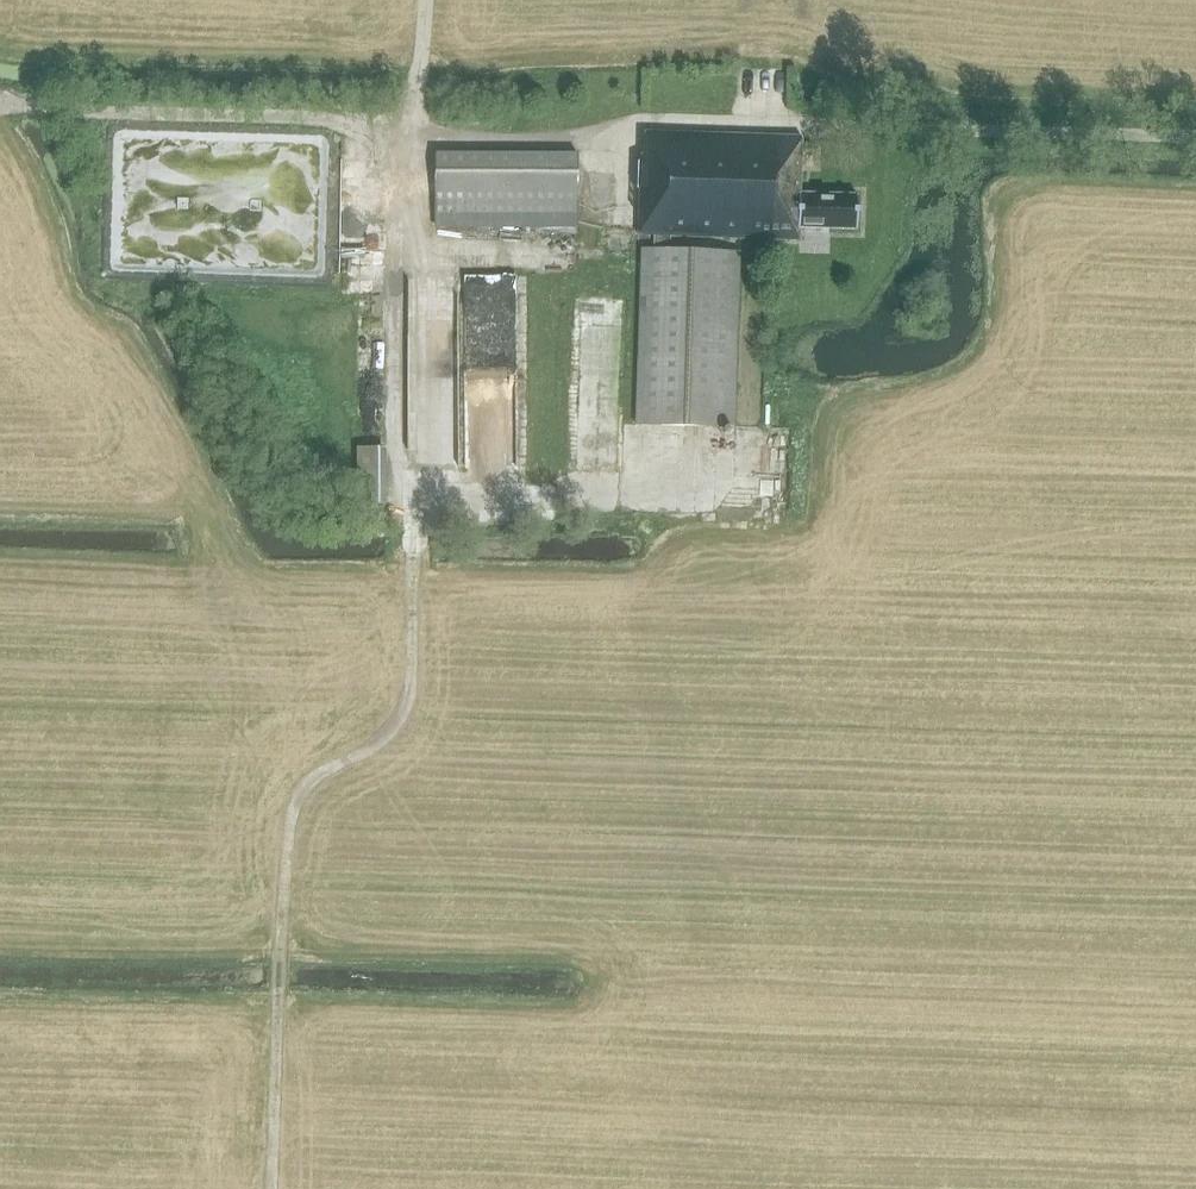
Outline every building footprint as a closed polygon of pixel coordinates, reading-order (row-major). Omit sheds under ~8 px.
[(856,229),(857,195),(799,194),(801,137),(643,132),(643,155),(640,155),(637,235),(653,236),(669,236),(797,240),(798,228),(856,229)] [(577,211),(577,154),(434,153),(434,211),(434,228),(577,228),(577,211)] [(636,406),(636,425),(732,428),(733,409),(738,250),(669,248),(669,236),(653,236),(652,247),(641,247),(636,406)]
